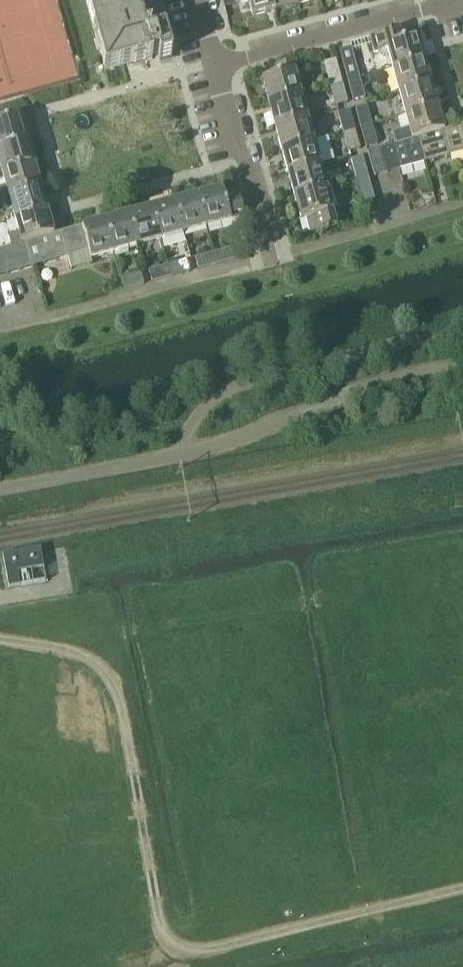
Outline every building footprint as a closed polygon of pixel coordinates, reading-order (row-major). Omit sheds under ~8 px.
[(105,72),(121,67),(159,57),(160,60),(170,57),(163,30),(145,35),(135,0),(85,0),(105,72)] [(270,0),(235,0),(236,3),(247,0),(251,16),(273,10),(270,0)] [(273,10),(296,4),(294,0),(270,0),(273,10)] [(386,50),(391,69),(422,60),(416,37),(402,41),(399,28),(369,37),(373,53),(386,50)] [(338,52),(347,81),(356,78),(348,49),(338,52)] [(323,63),(329,86),(340,83),(334,60),(323,63)] [(391,69),(397,92),(429,83),(422,60),(391,69)] [(273,76),(259,80),(266,104),(298,95),(298,96),(303,95),(299,79),(294,62),(271,68),(273,76)] [(356,78),(347,81),(352,101),(362,98),(356,78)] [(340,83),(329,86),(335,106),(345,103),(340,83)] [(397,92),(404,115),(435,106),(429,83),(397,92)] [(298,95),(266,104),(272,126),(304,118),(298,96),(298,95)] [(354,108),(359,127),(369,125),(364,105),(354,108)] [(393,145),(391,145),(397,168),(422,161),(415,138),(442,131),(435,106),(404,115),(407,126),(389,131),(393,145)] [(338,113),(343,132),(353,129),(347,110),(338,113)] [(26,141),(19,117),(0,122),(0,148),(26,141)] [(304,118),(272,126),(279,150),(310,141),(304,118)] [(369,125),(359,127),(365,147),(375,144),(369,125)] [(422,161),(462,150),(462,125),(442,131),(415,138),(422,161)] [(353,129),(343,132),(349,152),(358,149),(353,129)] [(310,141),(279,150),(285,173),(317,164),(329,161),(322,138),(310,141)] [(32,164),(26,141),(0,148),(0,173),(32,164)] [(391,145),(379,149),(385,172),(397,168),(391,145)] [(385,172),(379,149),(366,152),(373,175),(385,172)] [(350,161),(355,179),(366,175),(361,157),(350,161)] [(6,196),(39,188),(32,164),(0,173),(4,187),(0,188),(0,198),(6,196)] [(317,164),(285,173),(292,196),(323,187),(317,164)] [(366,175),(355,179),(362,204),(373,201),(366,176),(366,175)] [(323,187),(292,196),(299,221),(308,218),(312,233),(340,226),(335,210),(330,190),(324,192),(323,187)] [(6,196),(13,219),(45,210),(39,188),(6,196)] [(196,195),(205,227),(242,217),(235,191),(222,195),(220,188),(196,195)] [(173,201),(182,233),(205,227),(196,195),(173,201)] [(150,208),(159,240),(182,233),(173,201),(150,208)] [(127,214),(136,246),(159,240),(150,208),(127,214)] [(4,237),(7,247),(12,246),(14,253),(26,250),(24,242),(52,235),(45,210),(13,219),(17,234),(4,237)] [(104,220),(113,253),(136,246),(127,214),(104,220)] [(24,242),(26,250),(31,267),(87,252),(89,259),(113,253),(104,220),(52,235),(24,242)] [(7,247),(1,249),(8,274),(19,270),(14,253),(12,246),(7,247)] [(235,248),(213,254),(216,265),(238,259),(235,248)] [(26,250),(14,253),(19,270),(31,267),(26,250)] [(216,265),(213,254),(194,259),(197,270),(216,265)] [(187,261),(167,267),(170,278),(190,272),(187,261)] [(170,278),(167,267),(147,272),(150,283),(170,278)] [(120,279),(123,290),(143,285),(140,274),(120,279)] [(40,548),(2,554),(8,588),(19,586),(17,572),(31,570),(43,568),(40,548)]
